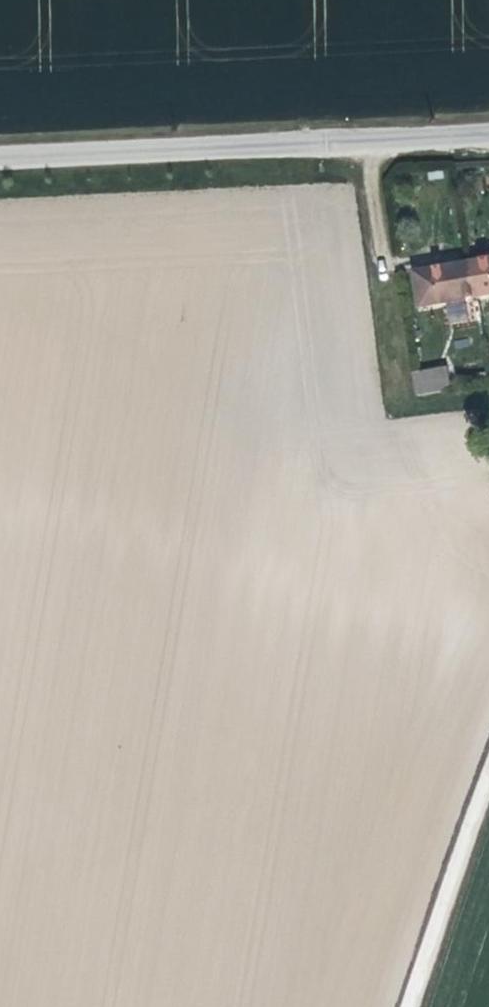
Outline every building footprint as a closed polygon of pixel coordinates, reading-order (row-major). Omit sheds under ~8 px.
[(429,308),(487,299),(482,262),(421,272),(429,308)] [(428,398),(464,393),(459,364),(426,369),(428,398)]
